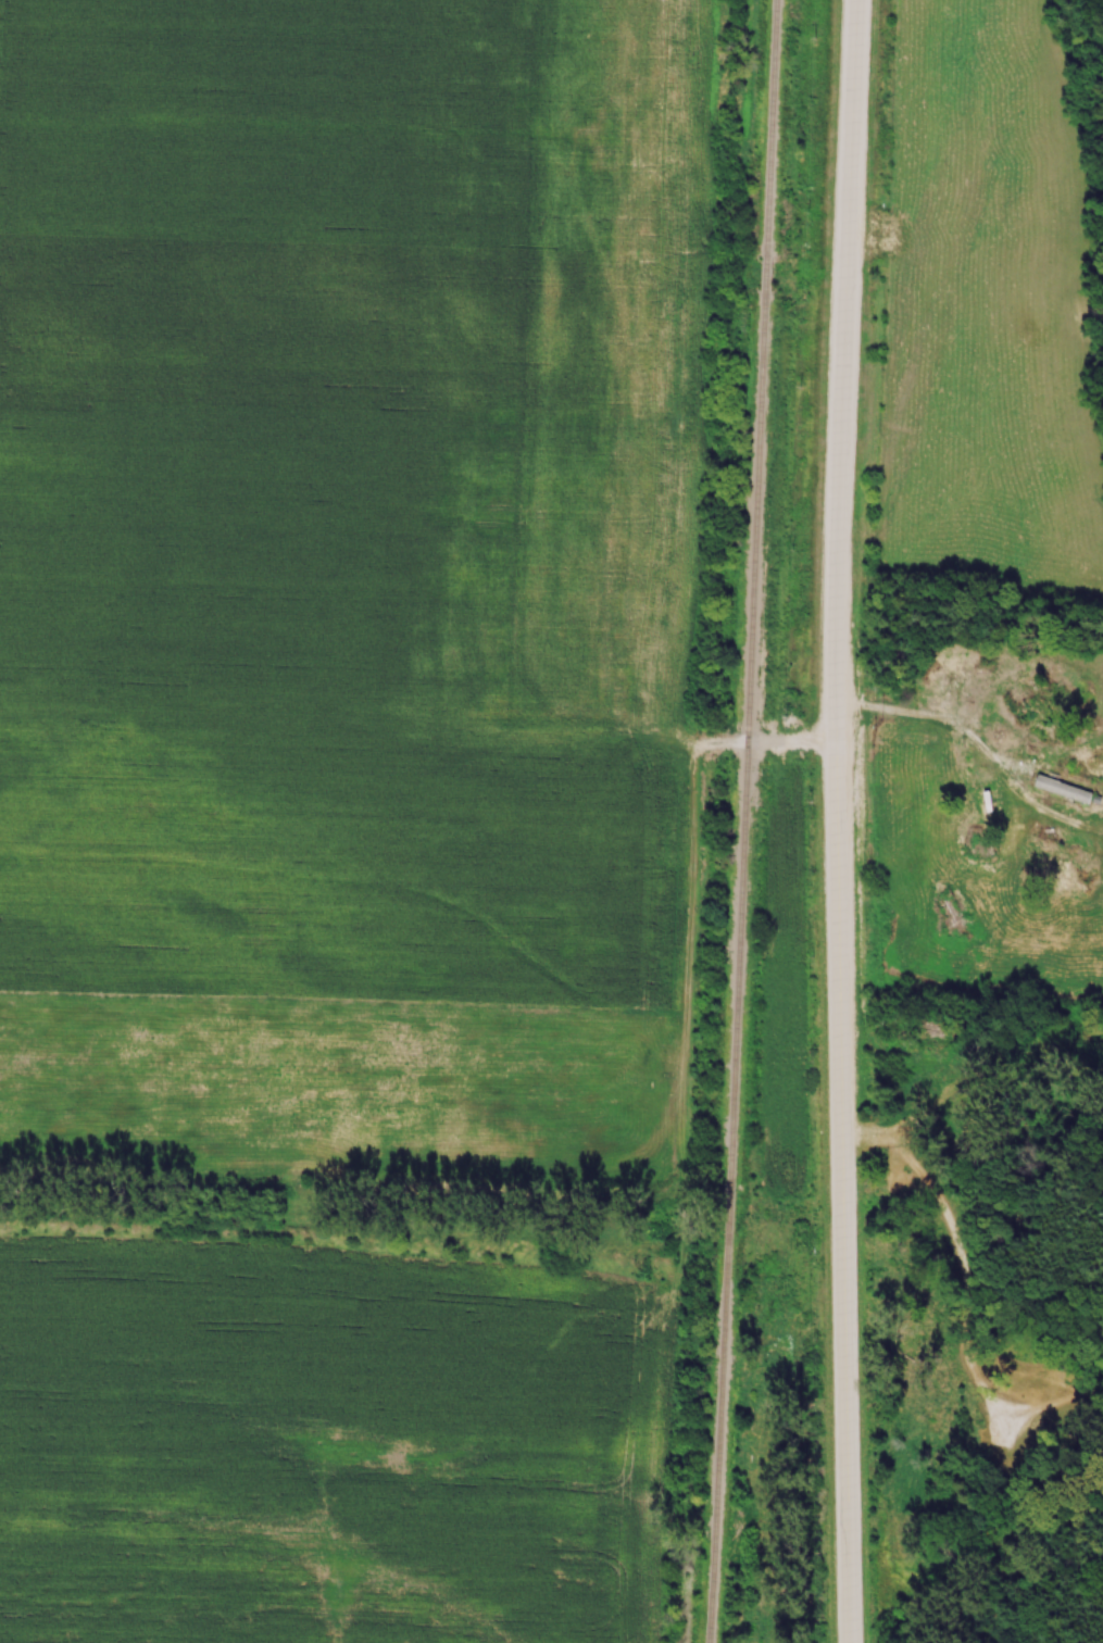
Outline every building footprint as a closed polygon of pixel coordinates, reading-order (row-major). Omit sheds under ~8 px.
[(1102,772),(1102,760),(1082,754),(1079,765),(1102,772)] [(1036,789),(1091,804),(1094,793),(1039,777),(1036,789)] [(986,814),(994,813),(997,838),(1007,838),(1002,792),(984,794),(986,814)]
